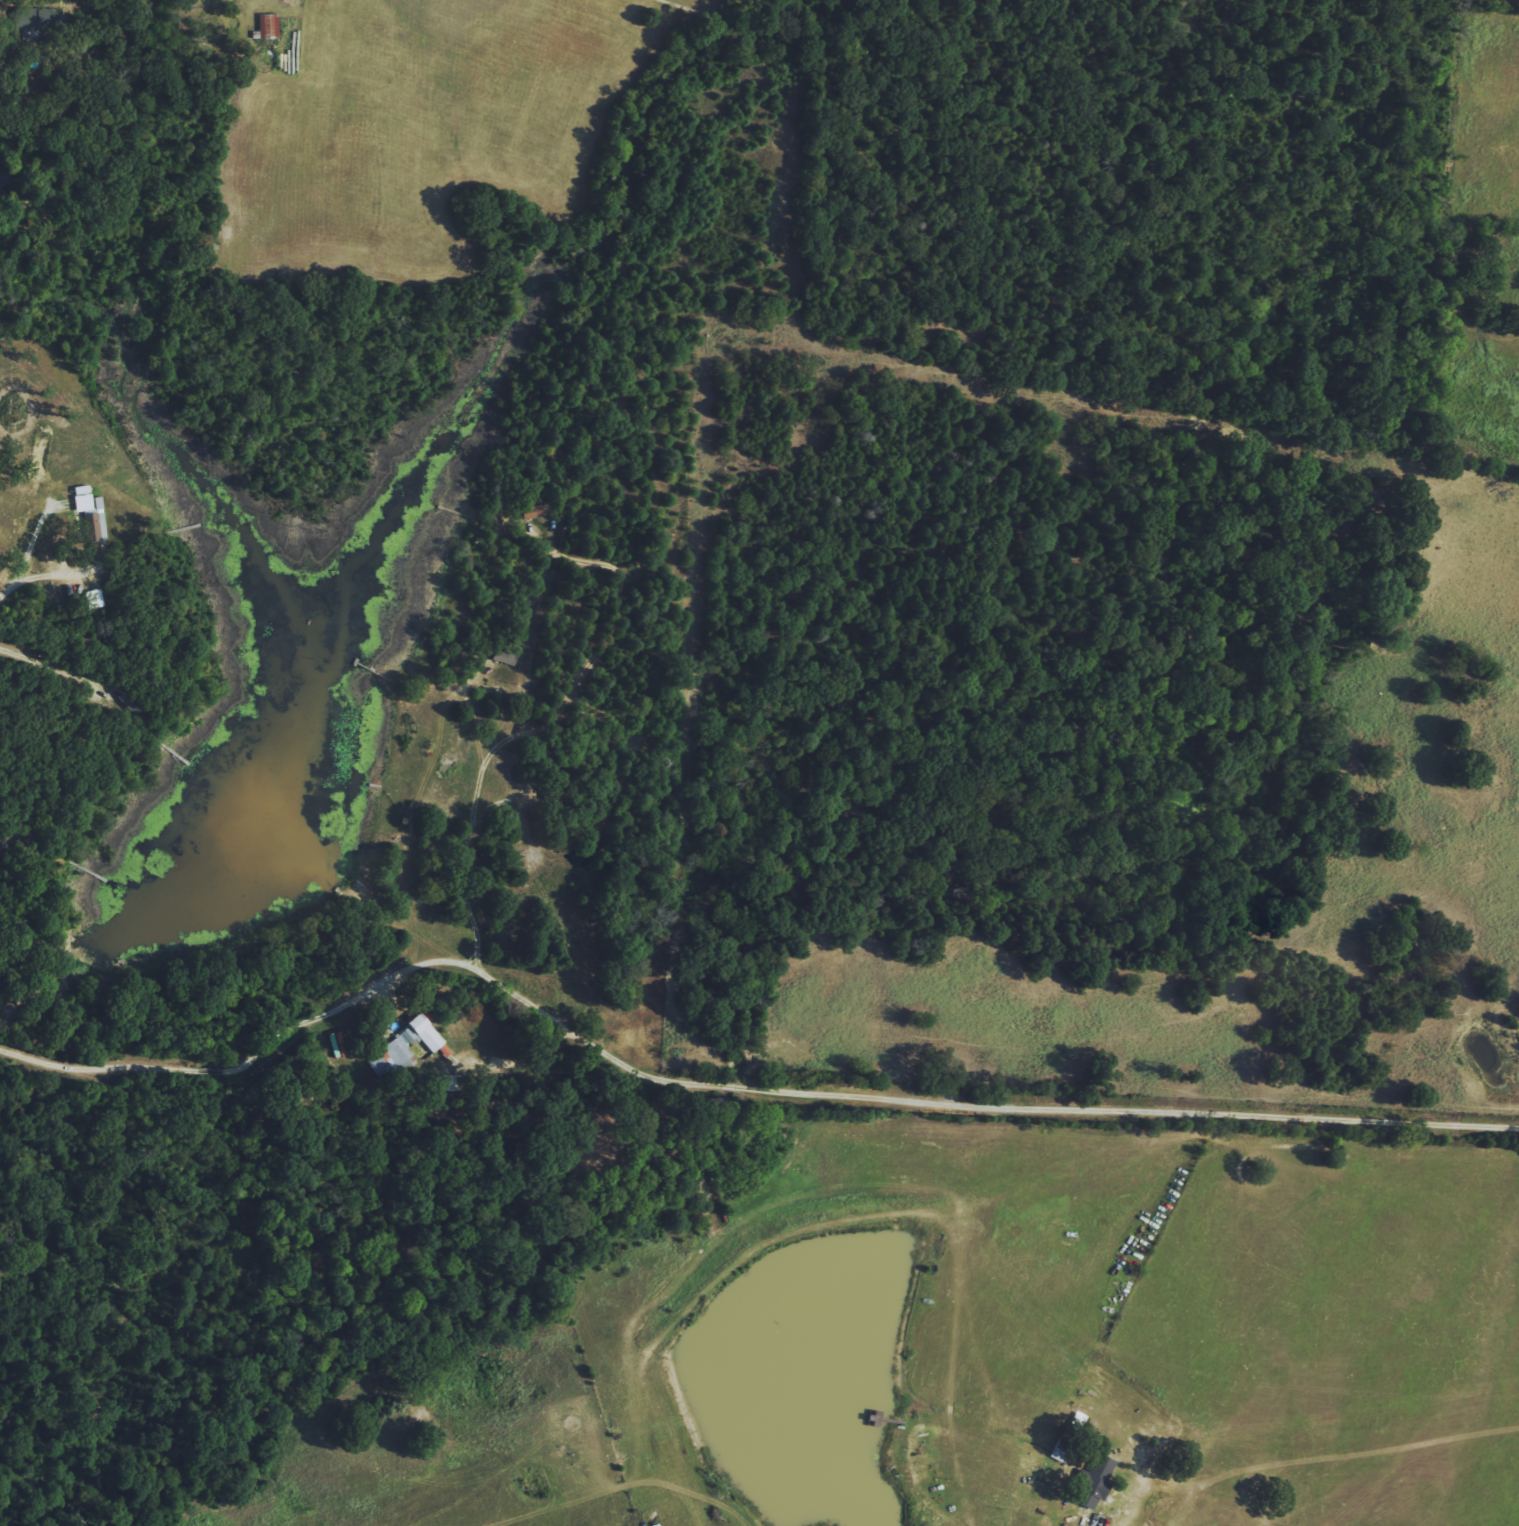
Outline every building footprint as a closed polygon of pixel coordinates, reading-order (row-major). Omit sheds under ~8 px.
[(13,31),(23,31),(23,37),(34,37),(34,29),(66,29),(66,15),(53,16),(53,8),(13,8),(13,31)] [(257,14),(258,37),(277,36),(276,14),(257,14)] [(104,538),(99,496),(89,497),(88,485),(70,487),(73,512),(81,511),(85,540),(104,538)] [(544,515),(542,505),(519,511),(522,521),(544,515)] [(83,591),(87,609),(102,606),(99,588),(83,591)] [(392,1072),(416,1061),(412,1052),(423,1047),(426,1053),(438,1047),(422,1011),(402,1020),(407,1030),(378,1043),(392,1072)] [(1117,1463),(1097,1453),(1085,1475),(1076,1470),(1069,1483),(1077,1487),(1071,1499),(1091,1509),(1096,1499),(1098,1500),(1117,1463)]
